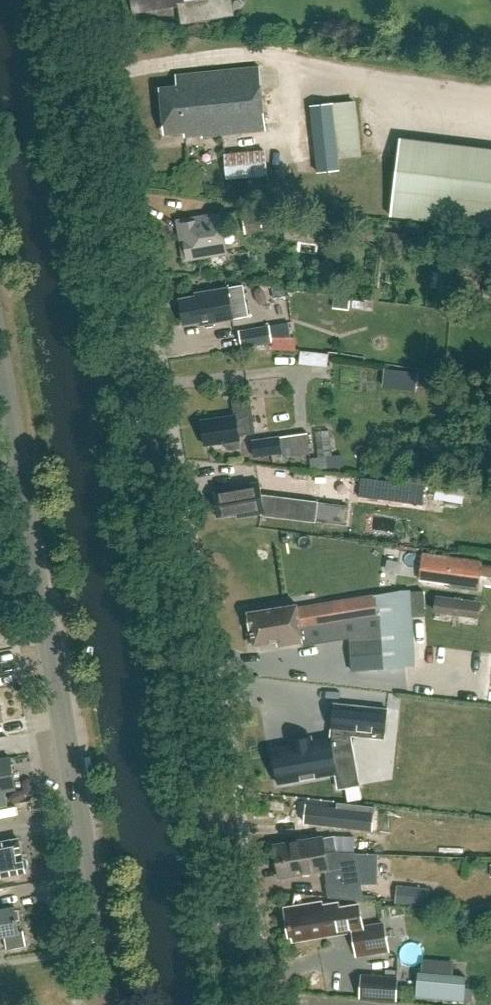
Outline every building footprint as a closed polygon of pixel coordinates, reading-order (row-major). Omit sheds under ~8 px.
[(134,13),(179,5),(182,23),(230,15),(227,0),(132,0),(134,13)] [(177,87),(161,89),(165,134),(184,132),(185,137),(202,135),(203,138),(265,132),(258,67),(176,76),(177,87)] [(355,101),(332,104),(338,161),(361,158),(355,101)] [(317,174),(339,172),(338,161),(332,104),(310,106),(317,174)] [(390,216),(490,228),(490,150),(399,139),(390,216)] [(267,150),(226,154),(228,179),(269,175),(267,150)] [(286,239),(323,243),(326,214),(290,210),(286,239)] [(180,223),(186,259),(208,255),(209,258),(225,256),(223,241),(219,241),(215,218),(180,223)] [(261,219),(246,221),(248,233),(262,231),(261,219)] [(385,248),(405,250),(406,234),(387,232),(385,248)] [(196,297),(180,299),(184,325),(201,323),(201,325),(232,320),(226,289),(195,294),(196,297)] [(287,322),(271,325),(274,338),(290,338),(287,322)] [(271,325),(240,330),(243,349),(272,344),(275,343),(274,338),(271,325)] [(272,344),(272,349),(294,349),(294,338),(290,338),(274,338),(275,343),(272,344)] [(301,351),(300,363),(311,364),(312,352),(301,351)] [(386,367),(384,386),(399,388),(402,369),(386,367)] [(225,444),(226,450),(230,452),(236,451),(240,448),(239,442),(238,436),(251,434),(249,419),(252,419),(250,398),(233,400),(235,416),(201,421),(205,446),(225,444)] [(306,434),(280,437),(282,453),(282,455),(296,453),(296,454),(308,453),(306,434)] [(282,454),(280,437),(252,441),(254,458),(282,454)] [(361,478),(359,497),(403,502),(405,484),(361,478)] [(233,489),(213,493),(217,517),(237,514),(238,517),(261,513),(261,516),(316,523),(319,502),(262,494),(260,482),(233,486),(233,489)] [(479,589),(480,575),(490,576),(490,565),(482,563),(482,561),(422,553),(418,580),(479,589)] [(423,589),(412,590),(413,615),(425,614),(423,589)] [(483,601),(438,595),(435,611),(481,618),(483,601)] [(277,646),(302,642),(349,634),(352,670),(394,667),(389,597),(363,601),(363,596),(297,607),(297,605),(247,613),(250,630),(251,630),(254,646),(277,642),(277,646)] [(291,745),(272,748),(279,784),(336,774),(339,789),(360,785),(351,735),(385,739),(388,709),(334,704),(331,738),(312,741),(311,737),(290,740),(291,745)] [(6,805),(4,791),(16,789),(10,758),(0,759),(0,807),(6,805)] [(376,770),(376,796),(407,797),(407,771),(376,770)] [(307,804),(305,823),(365,830),(365,829),(373,830),(375,807),(338,803),(337,807),(307,804)] [(334,836),(322,838),(322,837),(274,845),(277,861),(336,851),(334,836)] [(26,872),(26,871),(29,867),(27,859),(23,857),(23,856),(22,856),(19,840),(0,843),(0,877),(26,872)] [(337,851),(336,851),(277,861),(280,878),(327,870),(329,884),(326,884),(328,897),(329,897),(362,900),(355,853),(337,853),(337,851)] [(429,890),(397,887),(396,902),(427,906),(429,890)] [(357,956),(388,951),(383,924),(362,927),(359,905),(343,907),(342,902),(322,906),(322,902),(285,908),(289,936),(293,935),(293,941),(327,935),(327,934),(353,930),(357,956)] [(5,936),(7,950),(26,947),(23,932),(19,933),(15,908),(0,911),(0,937),(5,936)] [(466,976),(418,972),(416,998),(464,1002),(466,976)] [(401,979),(367,976),(366,997),(399,999),(401,979)]
